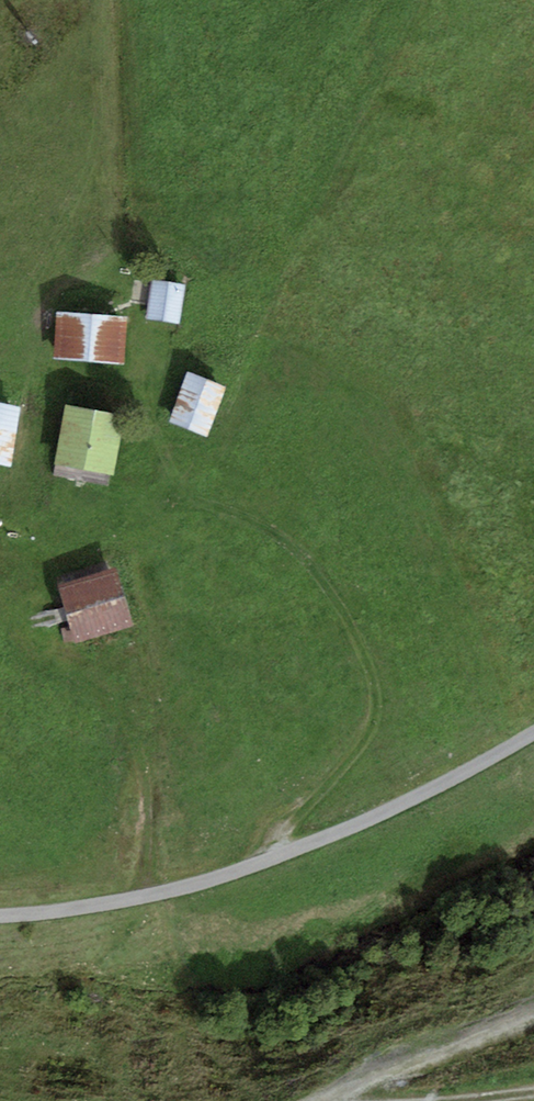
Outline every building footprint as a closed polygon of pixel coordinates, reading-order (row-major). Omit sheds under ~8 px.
[(188,287),(163,283),(156,321),(182,325),(188,287)] [(129,321),(67,316),(64,359),(126,363),(129,321)] [(229,391),(197,378),(180,422),(212,435),(229,391)] [(0,408),(0,463),(13,465),(23,413),(0,408)] [(127,421),(73,412),(63,466),(118,475),(127,421)] [(126,577),(68,595),(82,642),(141,624),(126,577)]
